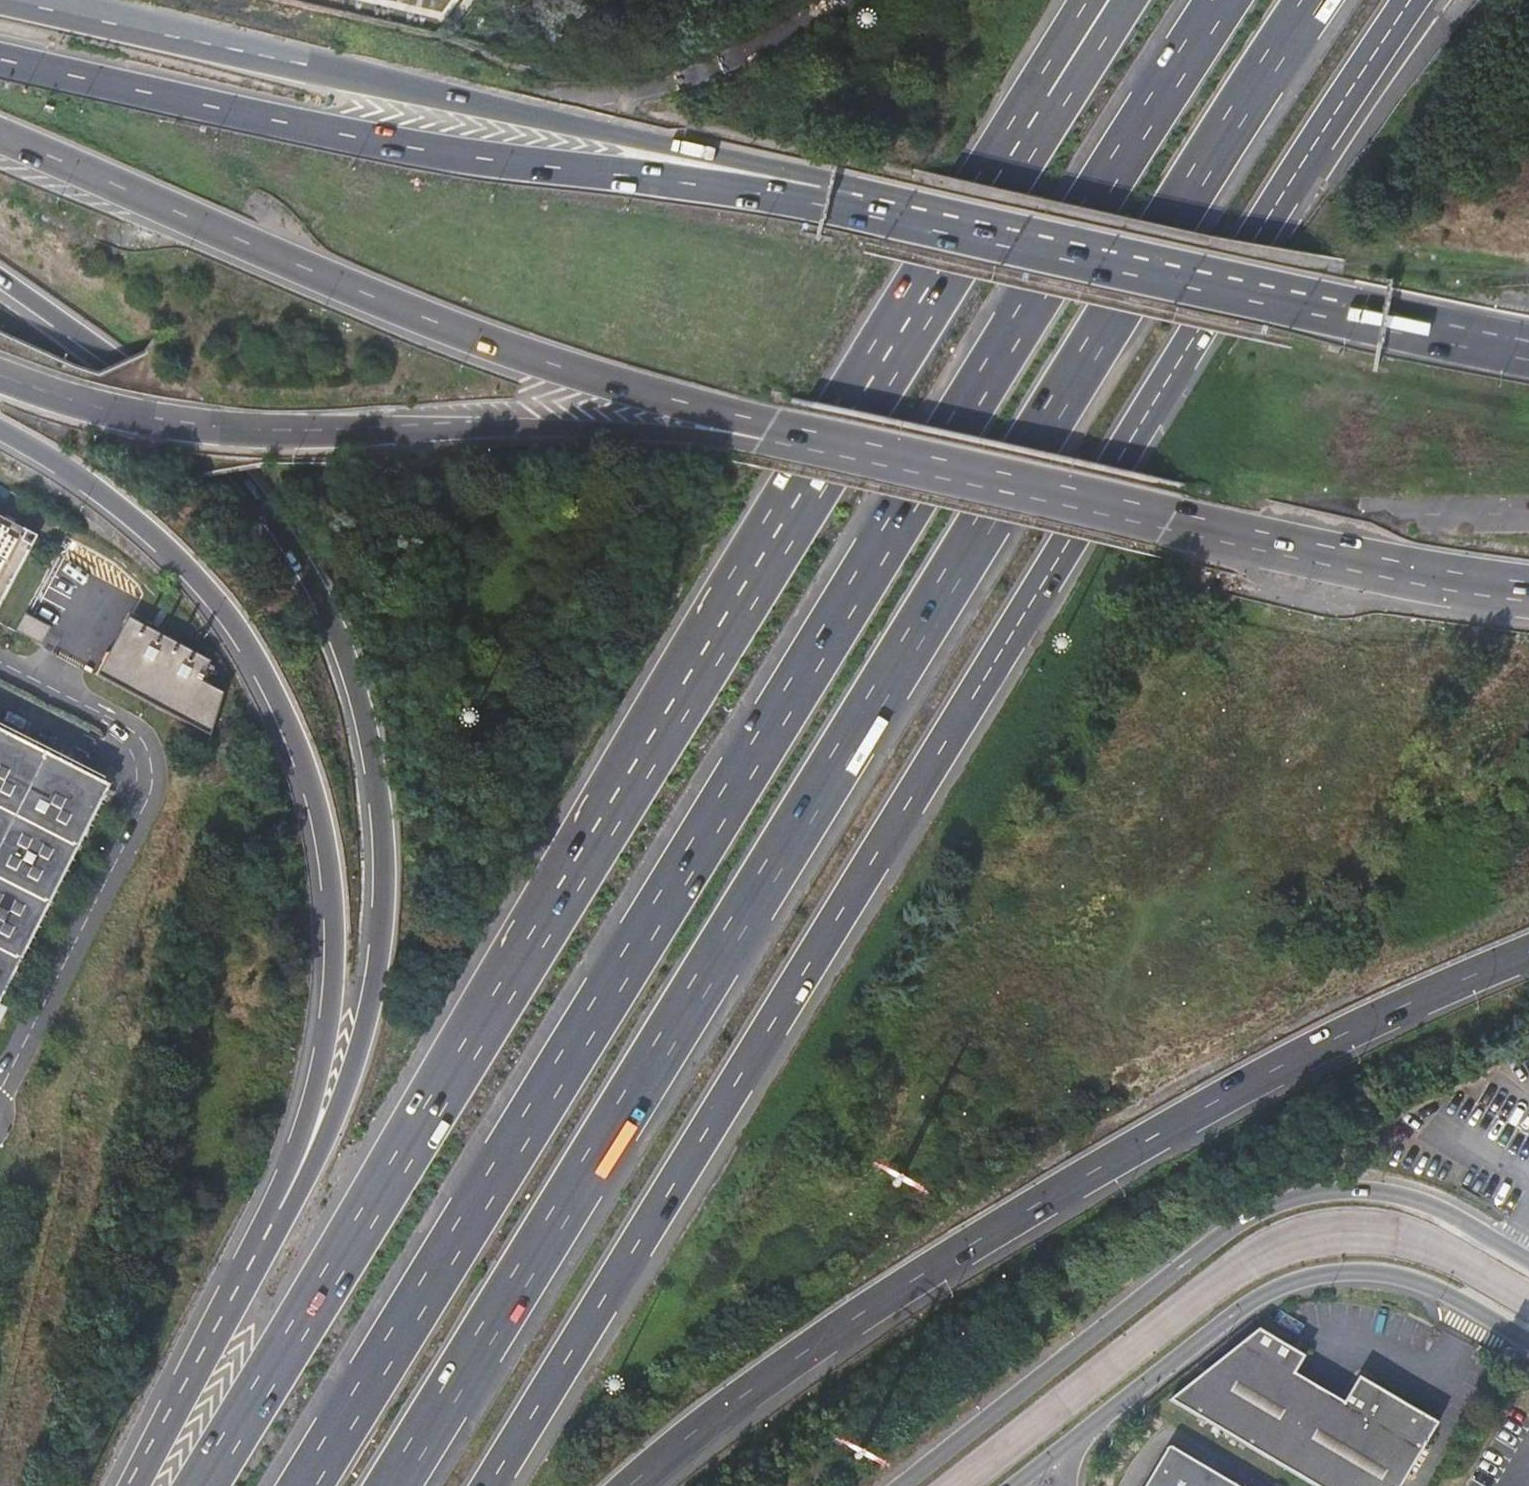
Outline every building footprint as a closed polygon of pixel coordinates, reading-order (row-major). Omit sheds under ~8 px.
[(0,516),(0,605),(37,536),(0,516)] [(53,627),(26,613),(17,631),(43,645),(53,627)] [(98,677),(208,742),(223,699),(205,688),(215,672),(209,669),(211,666),(130,619),(98,677)] [(101,788),(0,737),(0,985),(101,788)] [(1171,1400),(1316,1485),(1402,1485),(1440,1422),(1361,1375),(1345,1402),(1296,1372),(1306,1356),(1260,1328),(1171,1400)] [(1171,1445),(1146,1485),(1239,1485),(1171,1445)]
